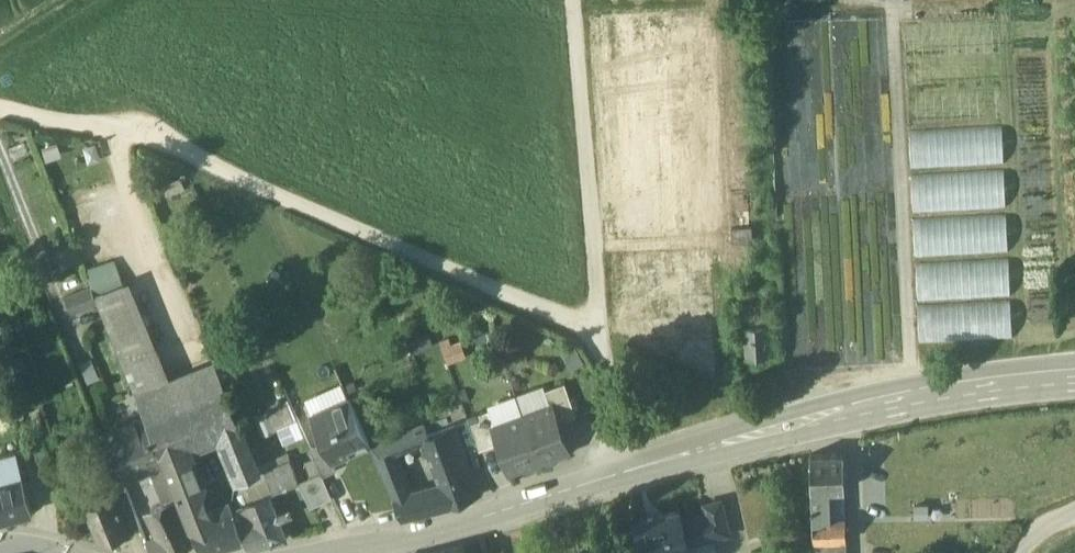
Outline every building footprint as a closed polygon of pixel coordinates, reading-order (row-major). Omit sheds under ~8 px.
[(916,170),(1005,166),(1004,129),(914,133),(916,170)] [(914,215),(1004,211),(1002,175),(913,179),(914,215)] [(917,258),(1007,254),(1005,217),(916,221),(917,258)] [(52,248),(56,267),(73,263),(69,245),(52,248)] [(760,268),(759,254),(742,254),(743,268),(760,268)] [(921,302),(1011,298),(1009,261),(920,265),(921,302)] [(131,280),(95,295),(145,416),(147,422),(226,389),(214,360),(170,378),(131,280)] [(780,303),(778,291),(764,292),(765,304),(770,304),(780,303)] [(924,343),(1013,339),(1012,303),(922,307),(924,343)] [(771,324),(740,326),(743,357),(773,355),(771,324)] [(565,383),(545,390),(551,406),(552,406),(558,423),(577,416),(565,383)] [(261,473),(244,434),(226,389),(147,422),(165,465),(166,464),(182,450),(221,434),(241,482),(261,473)] [(260,432),(295,422),(288,400),(254,410),(260,432)] [(350,400),(312,417),(324,444),(331,460),(349,452),(347,447),(367,438),(350,400)] [(551,406),(524,416),(540,462),(569,451),(558,423),(552,406),(551,406)] [(489,410),(468,418),(479,451),(500,444),(494,427),(495,427),(489,410)] [(145,416),(110,430),(130,479),(152,470),(152,471),(166,465),(166,464),(165,465),(147,422),(145,416)] [(442,416),(423,424),(428,437),(447,430),(442,416)] [(540,462),(524,416),(495,427),(494,427),(500,444),(510,472),(540,462)] [(481,496),(456,426),(447,430),(428,437),(453,506),(481,496)] [(411,496),(388,440),(371,447),(382,472),(384,471),(394,499),(402,519),(433,511),(428,492),(411,496)] [(331,460),(324,444),(311,450),(323,476),(336,470),(331,460)] [(200,495),(182,450),(166,464),(166,465),(179,495),(189,521),(204,517),(207,516),(198,496),(200,495)] [(74,451),(64,456),(69,467),(79,463),(74,451)] [(844,454),(811,455),(812,491),(831,490),(845,490),(844,454)] [(111,472),(87,481),(80,463),(79,464),(79,463),(69,467),(78,490),(85,507),(114,496),(114,498),(120,496),(111,472)] [(166,465),(152,471),(165,502),(179,495),(166,465)] [(292,466),(273,473),(272,469),(265,471),(274,493),(300,483),(292,466)] [(0,478),(0,520),(31,512),(32,513),(33,513),(22,472),(0,478)] [(831,490),(812,491),(813,521),(832,521),(831,490)] [(845,490),(831,490),(832,521),(846,521),(845,490)] [(287,540),(269,494),(245,505),(249,517),(237,520),(245,542),(248,549),(287,540)] [(141,528),(128,495),(116,501),(128,533),(141,528)] [(114,496),(85,507),(100,544),(128,533),(116,501),(114,498),(114,496)] [(151,511),(163,536),(170,552),(177,552),(197,544),(178,499),(151,511)] [(721,500),(705,504),(707,514),(713,538),(729,534),(721,500)] [(207,516),(204,517),(189,521),(202,552),(245,542),(237,520),(232,509),(207,516)] [(633,522),(641,552),(668,552),(671,552),(678,552),(690,550),(689,544),(683,519),(681,510),(633,522)] [(707,514),(683,519),(689,544),(713,538),(707,514)] [(832,521),(813,521),(814,541),(827,541),(847,540),(846,521),(832,521)] [(147,543),(151,552),(170,552),(163,536),(147,543)] [(827,541),(827,552),(847,552),(847,540),(827,541)] [(814,541),(814,552),(827,552),(827,541),(814,541)]
